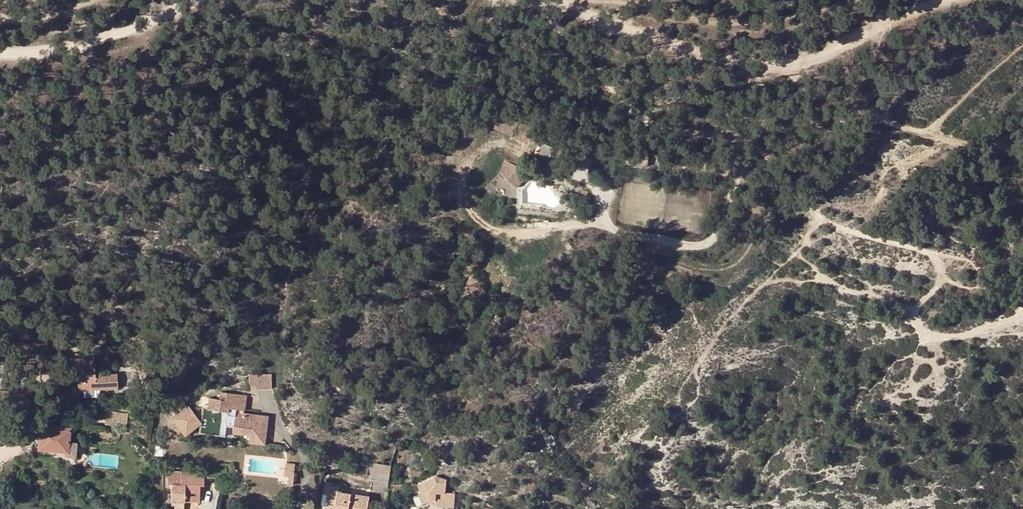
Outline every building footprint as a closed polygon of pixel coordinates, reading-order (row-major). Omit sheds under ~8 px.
[(541,110),(530,103),(526,110),(537,116),(541,110)] [(540,127),(538,131),(530,145),(538,148),(536,153),(557,164),(568,145),(546,133),(548,131),(540,127)] [(516,188),(532,173),(505,160),(500,171),(516,188)] [(69,359),(70,367),(69,377),(77,377),(78,382),(78,390),(109,388),(109,375),(96,376),(95,357),(69,359)] [(70,367),(52,368),(53,382),(78,382),(77,377),(69,377),(70,367)] [(256,386),(256,389),(272,388),(271,374),(249,374),(250,386),(256,386)] [(117,375),(109,375),(109,388),(118,388),(117,375)] [(197,417),(204,418),(203,433),(221,435),(222,425),(229,426),(229,429),(246,431),(245,438),(260,440),(261,432),(257,431),(258,423),(261,423),(262,415),(239,413),(235,413),(231,412),(231,408),(235,408),(240,409),(241,394),(216,392),(215,399),(204,398),(203,409),(198,408),(197,417)] [(197,421),(184,407),(170,419),(180,432),(184,432),(197,421)] [(115,422),(116,411),(107,410),(105,424),(114,426),(115,422)] [(127,424),(128,413),(116,411),(115,422),(127,424)] [(69,441),(70,429),(67,428),(68,416),(45,413),(44,426),(40,426),(38,440),(44,440),(43,450),(64,452),(63,455),(75,456),(76,442),(69,441)] [(204,418),(197,417),(197,421),(195,433),(203,433),(204,418)] [(229,429),(229,433),(240,434),(239,438),(245,438),(246,431),(229,429)] [(296,460),(287,459),(286,474),(290,474),(295,474),(296,460)] [(325,460),(324,466),(337,471),(339,466),(325,460)] [(372,479),(388,482),(389,468),(373,464),(372,479)] [(184,498),(199,499),(200,486),(203,486),(203,474),(167,473),(166,485),(171,485),(170,502),(184,502),(184,498)] [(421,493),(454,501),(455,491),(445,490),(446,477),(437,476),(417,485),(421,493)] [(404,484),(392,485),(393,494),(405,494),(404,484)] [(369,497),(338,492),(339,488),(329,486),(325,508),(367,508),(369,497)] [(454,501),(421,493),(417,494),(422,504),(426,503),(428,501),(435,502),(434,504),(435,507),(443,507),(443,508),(453,508),(454,501)]
